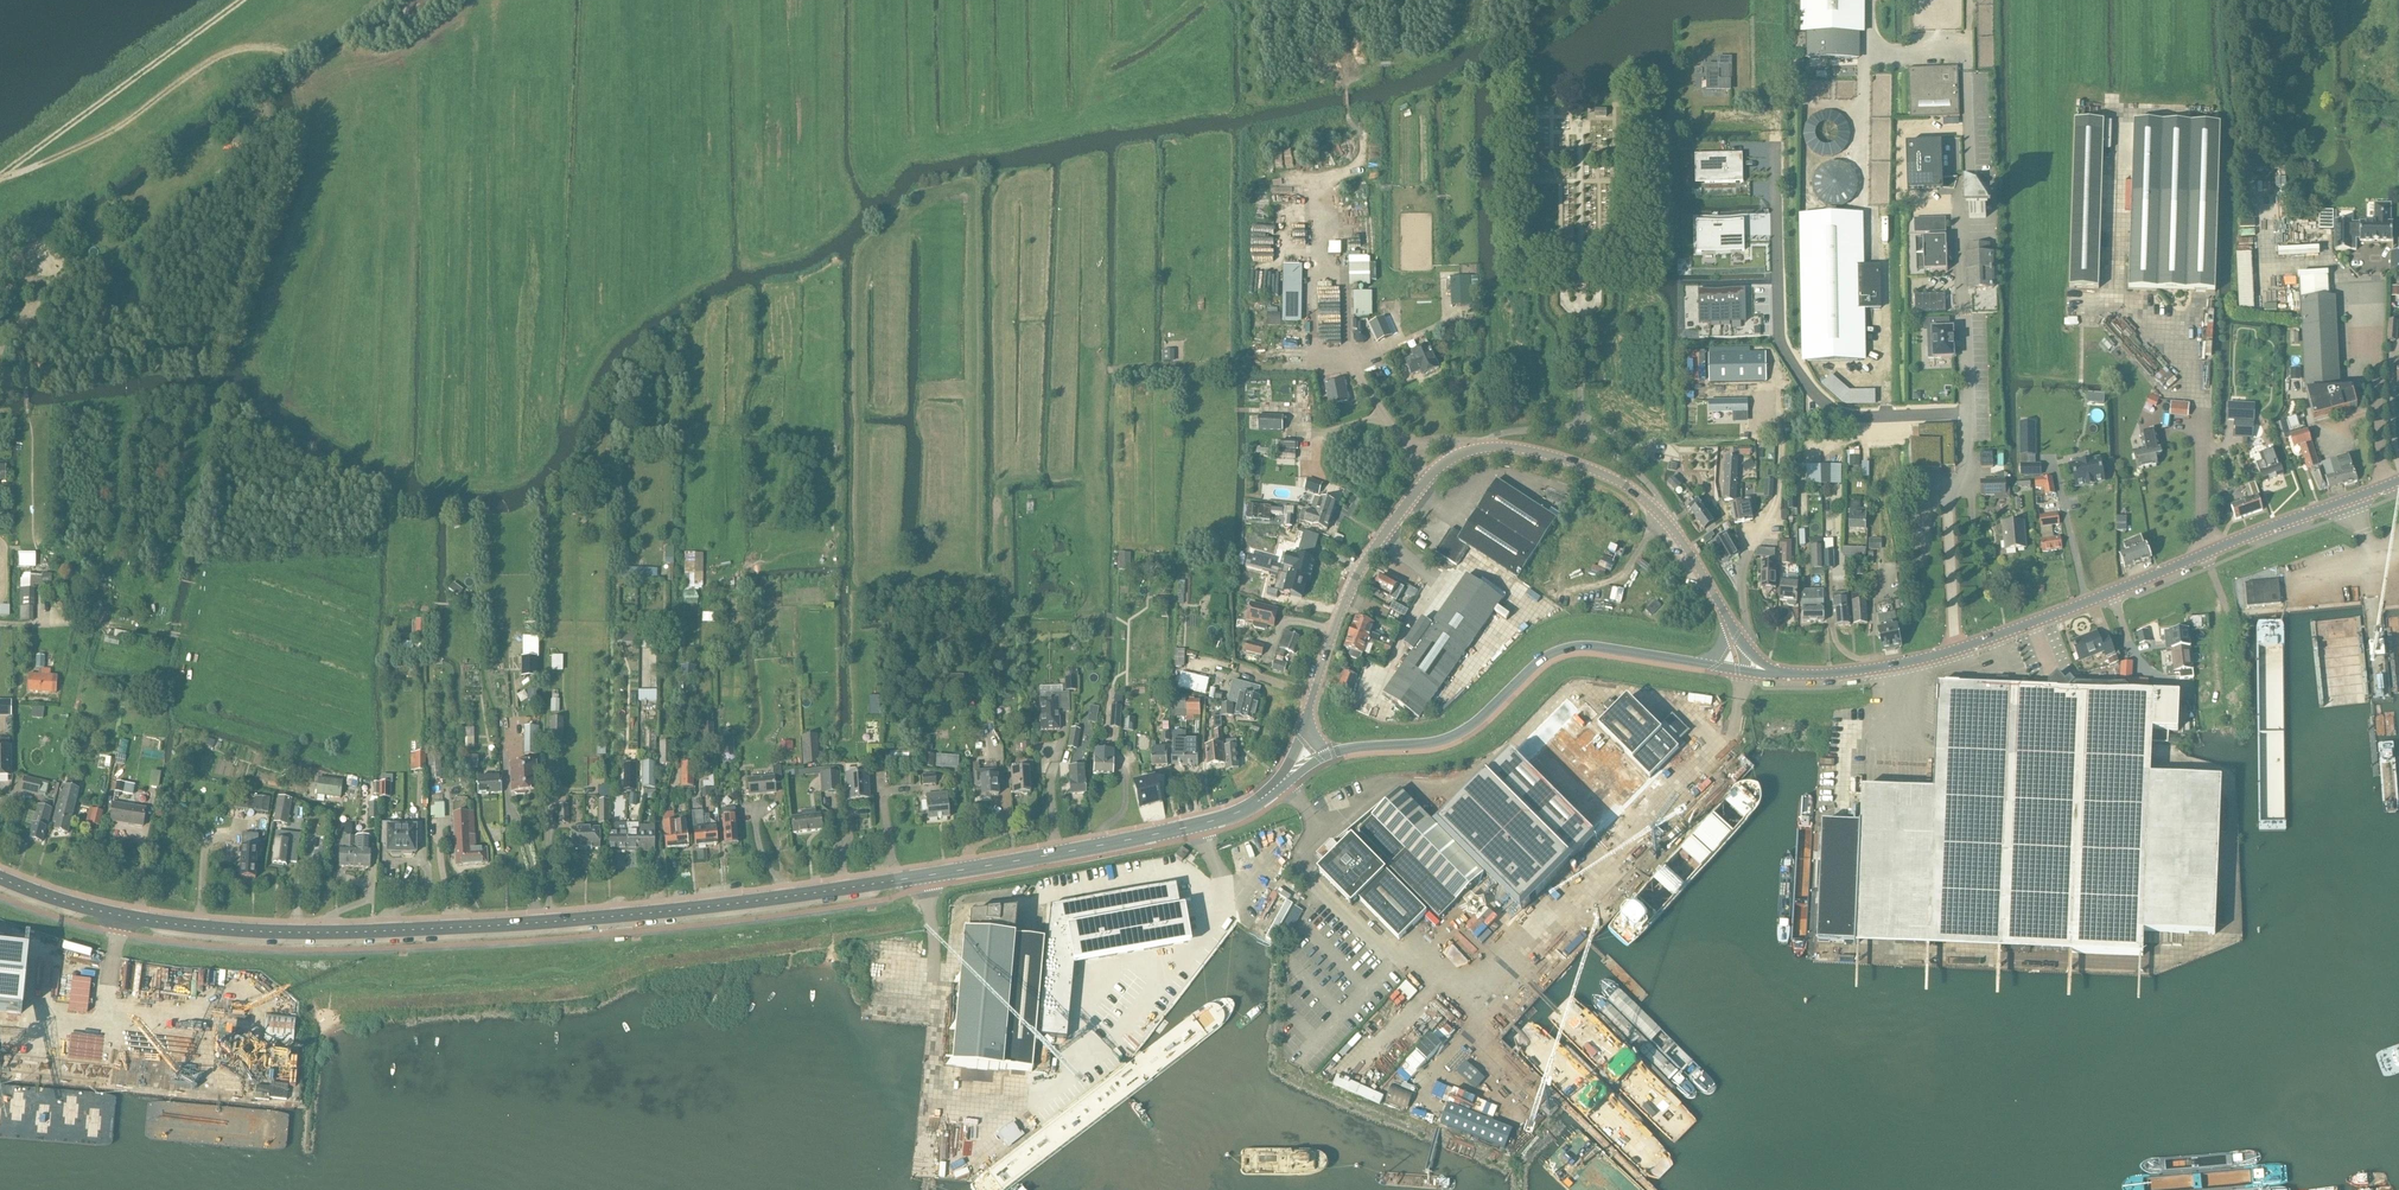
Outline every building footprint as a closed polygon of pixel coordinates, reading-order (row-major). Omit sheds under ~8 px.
[(1808,59),(1858,59),(1858,34),(1860,34),(1860,0),(1807,0),(1806,33),(1808,33),(1808,59)] [(1708,66),(1708,73),(1709,73),(1709,91),(1730,91),(1730,66),(1731,66),(1731,58),(1719,58),(1719,66),(1708,66)] [(1958,67),(1909,69),(1910,118),(1960,117),(1958,67)] [(2069,288),(2098,289),(2104,122),(2074,121),(2069,288)] [(2132,173),(2129,290),(2215,293),(2218,196),(2221,126),(2134,123),(2132,173)] [(235,126),(227,132),(232,140),(240,135),(235,126)] [(1941,144),(1906,145),(1908,192),(1943,190),(1941,144)] [(1743,155),(1695,156),(1696,184),(1744,183),(1743,155)] [(2310,162),(2306,170),(2312,173),(2316,165),(2310,162)] [(1969,202),(1970,217),(1986,217),(1986,201),(1969,202)] [(2391,205),(2375,205),(2375,223),(2352,222),(2352,220),(2335,220),(2335,250),(2356,250),(2356,239),(2360,239),(2360,242),(2392,242),(2392,223),(2391,223),(2391,205)] [(2334,211),(2319,211),(2319,230),(2334,230),(2334,211)] [(1859,215),(1805,216),(1807,362),(1861,361),(1860,310),(1881,309),(1880,266),(1860,267),(1859,215)] [(1947,218),(1939,219),(1939,233),(1947,233),(1947,218)] [(1915,234),(1923,233),(1922,219),(1914,219),(1915,234)] [(1923,219),(1922,219),(1923,233),(1931,233),(1931,219),(1923,219)] [(1939,219),(1931,219),(1931,233),(1939,233),(1939,219)] [(1747,222),(1699,225),(1701,253),(1749,250),(1747,222)] [(1924,272),(1948,271),(1946,237),(1923,238),(1924,272)] [(1970,255),(1967,255),(1968,289),(1985,288),(1993,288),(1992,255),(1989,255),(1989,245),(1970,245),(1970,255)] [(2255,309),(2252,254),(2237,254),(2240,309),(2255,309)] [(1572,261),(1572,286),(1589,286),(1589,261),(1572,261)] [(1284,265),(1283,322),(1299,322),(1299,265),(1284,265)] [(1471,277),(1461,277),(1462,304),(1472,304),(1471,277)] [(1730,289),(1720,290),(1721,323),(1731,323),(1730,289)] [(1741,289),(1730,289),(1731,323),(1741,322),(1741,314),(1741,306),(1741,298),(1741,289)] [(1710,290),(1698,290),(1699,323),(1710,323),(1710,290)] [(1720,290),(1710,290),(1710,323),(1721,323),(1720,290)] [(1945,295),(1916,296),(1916,313),(1946,312),(1945,295)] [(2329,298),(2301,300),(2306,393),(2339,391),(2339,390),(2334,298),(2329,298)] [(1281,314),(1268,313),(1268,326),(1281,326),(1281,314)] [(100,315),(95,323),(103,329),(109,321),(100,315)] [(1956,356),(1956,347),(1954,347),(1953,329),(1946,330),(1946,320),(1925,321),(1925,331),(1933,331),(1934,348),(1929,348),(1929,359),(1934,358),(1954,358),(1954,357),(1956,356)] [(2397,321),(2390,321),(2388,340),(2396,341),(2397,321)] [(1358,330),(1354,334),(1354,340),(1358,344),(1364,344),(1368,339),(1368,333),(1364,329),(1364,323),(1358,323),(1358,330)] [(1390,323),(1372,332),(1379,347),(1383,346),(1381,341),(1395,334),(1390,323)] [(1441,369),(1430,346),(1413,354),(1415,358),(1406,362),(1412,376),(1421,372),(1423,377),(1441,369)] [(1766,352),(1709,354),(1710,382),(1767,380),(1766,352)] [(2292,368),(2292,378),(2300,378),(2301,368),(2292,368)] [(1349,401),(1345,380),(1326,384),(1330,405),(1349,401)] [(2339,391),(2306,393),(2313,420),(2357,409),(2353,394),(2351,395),(2351,391),(2339,391)] [(2160,399),(2150,395),(2147,403),(2157,407),(2160,399)] [(1747,401),(1710,402),(1710,412),(1736,412),(1736,420),(1747,420),(1747,401)] [(2230,402),(2229,420),(2235,420),(2234,437),(2253,438),(2255,404),(2230,402)] [(2189,404),(2172,403),(2171,415),(2188,417),(2189,404)] [(1285,417),(1259,415),(1259,430),(1284,432),(1285,417)] [(2036,423),(2020,423),(2021,457),(2022,457),(2036,456),(2037,456),(2036,423)] [(2286,433),(2283,423),(2277,425),(2280,435),(2286,433)] [(1954,425),(1919,427),(1920,438),(1923,438),(1923,442),(1914,443),(1915,471),(1940,470),(1940,469),(1940,466),(1944,466),(1944,467),(1955,467),(1954,425)] [(2302,434),(2301,429),(2290,432),(2295,448),(2301,446),(2308,470),(2319,467),(2308,432),(2302,434)] [(2159,447),(2156,431),(2141,434),(2145,450),(2134,453),(2137,469),(2158,465),(2156,455),(2161,454),(2160,447),(2159,447)] [(1296,440),(1282,440),(1282,449),(1296,450),(1296,440)] [(1751,447),(1739,447),(1734,447),(1734,453),(1739,453),(1739,455),(1751,456),(1751,447)] [(2284,475),(2274,450),(2260,455),(2263,461),(2258,463),(2259,466),(2258,467),(2264,483),(2284,475)] [(1295,452),(1277,451),(1277,459),(1295,460),(1295,452)] [(1860,451),(1844,451),(1844,466),(1860,466),(1860,451)] [(1993,453),(1981,454),(1981,469),(1993,468),(1993,453)] [(2339,464),(2322,470),(2328,489),(2358,481),(2348,459),(2347,454),(2337,458),(2339,464)] [(1738,459),(1726,458),(1724,501),(1735,502),(1738,459)] [(1756,467),(1751,459),(1742,465),(1747,472),(1756,467)] [(2100,459),(2072,465),(2077,488),(2087,486),(2087,487),(2095,485),(2095,484),(2104,482),(2100,459)] [(2022,465),(2021,465),(2022,477),(2042,476),(2041,465),(2036,465),(2022,465)] [(2320,492),(2328,489),(2322,470),(2321,470),(2320,466),(2310,470),(2313,476),(2320,492)] [(1681,486),(1673,478),(1668,483),(1675,491),(1681,486)] [(2054,494),(2051,478),(2035,480),(2036,488),(2045,488),(2046,495),(2054,494)] [(1323,483),(1309,479),(1306,489),(1319,493),(1323,483)] [(1496,482),(1478,510),(1538,550),(1558,520),(1548,513),(1499,481),(1496,482)] [(1994,481),(1981,482),(1982,483),(1982,494),(1982,496),(2006,495),(2005,481),(1994,481)] [(2256,482),(2248,485),(2251,493),(2258,491),(2256,482)] [(1765,489),(1765,498),(1773,498),(1773,489),(1765,489)] [(1316,497),(1311,513),(1331,520),(1337,504),(1322,499),(1316,497)] [(1797,499),(1789,499),(1790,510),(1797,510),(1797,499)] [(2262,510),(2258,499),(2232,508),(2236,520),(2262,510)] [(1702,506),(1698,500),(1689,507),(1692,512),(1704,529),(1713,523),(1702,506)] [(1755,512),(1753,502),(1732,506),(1735,524),(1753,520),(1751,513),(1755,512)] [(1860,502),(1851,502),(1850,529),(1866,530),(1867,510),(1860,510),(1860,502)] [(1552,508),(1548,513),(1558,520),(1559,520),(1562,515),(1552,508)] [(1452,528),(1436,553),(1457,566),(1469,548),(1518,580),(1538,550),(1478,510),(1462,535),(1452,528)] [(1302,511),(1300,521),(1306,523),(1328,530),(1331,520),(1311,513),(1309,513),(1302,511)] [(2059,524),(2058,514),(2050,516),(2040,517),(2043,541),(2041,541),(2043,553),(2062,550),(2061,538),(2054,539),(2052,526),(2059,524)] [(2127,517),(2117,517),(2118,531),(2127,531),(2127,517)] [(2026,549),(2024,523),(2003,525),(2005,550),(2026,549)] [(1305,532),(1303,539),(1318,543),(1320,537),(1305,532)] [(1712,533),(1703,539),(1706,544),(1712,540),(1711,539),(1714,537),(1712,533)] [(1337,534),(1335,540),(1341,542),(1342,543),(1344,537),(1342,536),(1337,534)] [(1735,549),(1727,535),(1711,545),(1723,565),(1736,557),(1732,551),(1735,549)] [(1882,539),(1869,539),(1869,550),(1882,550),(1882,539)] [(2151,559),(2142,539),(2124,547),(2127,555),(2120,558),(2126,571),(2151,559)] [(1791,541),(1781,541),(1780,549),(1784,549),(1783,563),(1790,564),(1791,541)] [(1824,569),(1822,546),(1811,547),(1812,570),(1824,569)] [(1758,549),(1757,557),(1766,557),(1767,550),(1758,549)] [(1834,568),(1834,552),(1824,552),(1825,569),(1834,568)] [(683,591),(683,600),(699,600),(699,598),(695,591),(695,588),(695,587),(702,587),(703,569),(703,555),(703,554),(687,553),(687,555),(685,555),(685,575),(685,591),(683,591)] [(1249,555),(1246,566),(1279,574),(1307,582),(1310,582),(1316,561),(1298,556),(1298,558),(1284,554),(1280,570),(1271,568),(1273,562),(1249,555)] [(1776,563),(1763,563),(1763,571),(1762,571),(1762,589),(1776,589),(1776,571),(1776,563)] [(1864,569),(1864,565),(1855,565),(1856,576),(1864,576),(1868,576),(1868,569),(1864,569)] [(1269,589),(1267,595),(1278,598),(1279,592),(1302,598),(1307,582),(1279,574),(1275,590),(1269,589)] [(50,589),(50,576),(24,576),(24,589),(35,589),(50,589)] [(1405,589),(1381,576),(1378,581),(1376,580),(1373,586),(1375,588),(1374,589),(1397,603),(1405,589)] [(1414,652),(1384,694),(1420,719),(1503,600),(1498,597),(1468,576),(1433,626),(1423,619),(1405,646),(1414,652)] [(2279,580),(2245,583),(2247,607),(2281,604),(2279,580)] [(1798,583),(1783,582),(1783,589),(1782,589),(1781,601),(1797,602),(1798,583)] [(453,583),(449,589),(458,596),(463,590),(453,583)] [(35,589),(24,589),(21,589),(21,621),(33,622),(33,607),(34,607),(35,589)] [(1815,590),(1803,591),(1804,598),(1804,623),(1824,622),(1824,597),(1815,597),(1815,590)] [(1851,626),(1848,594),(1833,595),(1836,627),(1851,626)] [(1212,595),(1210,610),(1225,612),(1227,597),(1212,595)] [(1861,602),(1860,595),(1852,595),(1855,625),(1868,624),(1866,602),(1861,602)] [(1252,603),(1248,620),(1254,621),(1253,625),(1255,627),(1265,630),(1267,628),(1268,625),(1274,626),(1278,609),(1277,609),(1252,603)] [(1409,611),(1394,603),(1391,609),(1405,617),(1409,611)] [(703,613),(703,622),(715,623),(716,614),(703,613)] [(1899,629),(1895,613),(1878,617),(1881,631),(1879,631),(1883,652),(1901,648),(1897,629),(1899,629)] [(2208,616),(2187,618),(2188,621),(2189,630),(2189,632),(2209,630),(2208,616)] [(1357,617),(1351,632),(1376,642),(1384,645),(1391,648),(1394,643),(1386,640),(1386,639),(1371,634),(1375,624),(1357,617)] [(2140,645),(2148,644),(2145,630),(2137,632),(2140,645)] [(2171,632),(2165,633),(2167,650),(2172,650),(2190,648),(2189,632),(2189,630),(2182,631),(2171,632)] [(636,632),(623,632),(623,643),(637,643),(636,632)] [(1376,642),(1351,632),(1345,647),(1352,650),(1350,654),(1351,657),(1358,660),(1361,659),(1363,654),(1368,643),(1375,645),(1376,642)] [(1281,649),(1279,655),(1284,656),(1286,651),(1294,654),(1295,654),(1301,638),(1287,633),(1281,649)] [(2101,641),(2097,633),(2072,642),(2080,662),(2104,652),(2105,655),(2114,652),(2109,638),(2101,641)] [(524,658),(521,658),(521,677),(537,677),(538,658),(539,658),(539,638),(524,638),(524,658)] [(1265,647),(1249,643),(1246,652),(1262,656),(1265,647)] [(1389,654),(1391,648),(1384,645),(1381,651),(1389,654)] [(2174,669),(2168,669),(2168,675),(2180,674),(2180,678),(2193,677),(2190,648),(2172,650),(2174,669)] [(1007,653),(995,653),(996,671),(1008,670),(1007,653)] [(563,656),(552,656),(552,671),(563,672),(563,656)] [(2117,663),(2115,657),(2106,660),(2108,666),(2117,663)] [(2132,664),(2122,664),(2121,685),(2125,686),(2130,691),(2130,692),(2148,692),(2148,682),(2131,682),(2132,664)] [(681,666),(681,677),(696,678),(696,666),(682,666),(681,666)] [(51,670),(44,670),(43,676),(29,675),(28,692),(56,693),(57,677),(51,676),(51,670)] [(1345,672),(1338,690),(1351,694),(1357,677),(1345,672)] [(1206,675),(1176,675),(1176,690),(1206,690),(1206,675)] [(1861,826),(1856,945),(1957,949),(2072,953),(2143,956),(2144,932),(2215,935),(2221,791),(2185,790),(2186,778),(2151,776),(2152,743),(2168,744),(2169,736),(2169,732),(2178,732),(2180,695),(2137,693),(2130,693),(2130,691),(2125,686),(2119,686),(2075,684),(2070,679),(2065,683),(2058,675),(2048,683),(2048,689),(2035,689),(1938,685),(1934,792),(1862,789),(1861,826)] [(963,676),(947,676),(947,687),(963,687),(963,676)] [(2008,678),(1997,678),(1997,687),(2008,687),(2008,678)] [(1076,691),(1075,679),(1065,679),(1066,691),(1076,691)] [(1234,681),(1229,702),(1239,705),(1236,716),(1244,718),(1255,721),(1261,698),(1258,697),(1261,688),(1244,684),(1234,681)] [(657,690),(641,691),(641,701),(657,701),(657,690)] [(1123,693),(1115,692),(1114,704),(1122,705),(1123,693)] [(1069,713),(1068,694),(1047,695),(1047,699),(1040,700),(1041,731),(1060,730),(1059,713),(1069,713)] [(1178,698),(1176,698),(1176,711),(1186,711),(1186,701),(1186,698),(1178,698)] [(1187,701),(1186,701),(1186,711),(1186,714),(1186,715),(1200,714),(1200,701),(1194,701),(1194,698),(1187,698),(1187,701)] [(1650,779),(1679,749),(1659,729),(1628,699),(1599,728),(1650,779)] [(1611,699),(1604,706),(1609,711),(1616,704),(1611,699)] [(12,717),(12,700),(0,700),(0,717),(12,717)] [(1233,704),(1221,704),(1222,713),(1222,717),(1234,717),(1233,704)] [(33,706),(32,718),(43,719),(44,707),(33,706)] [(1120,707),(1110,706),(1109,728),(1119,728),(1120,707)] [(1216,746),(1207,747),(1208,766),(1225,765),(1223,745),(1222,717),(1222,713),(1213,713),(1216,746)] [(1135,719),(1124,718),(1123,731),(1134,732),(1135,719)] [(564,719),(550,719),(549,742),(563,742),(564,719)] [(713,724),(703,724),(703,746),(714,746),(713,724)] [(537,726),(524,726),(524,754),(537,754),(537,726)] [(1071,729),(1068,747),(1070,747),(1077,748),(1081,730),(1071,729)] [(474,738),(474,731),(469,732),(469,734),(465,734),(465,749),(475,748),(475,738),(474,738)] [(1174,739),(1173,766),(1185,766),(1186,744),(1186,741),(1186,732),(1174,732),(1174,739)] [(818,764),(817,736),(804,736),(805,765),(818,764)] [(11,776),(10,747),(10,739),(0,740),(0,776),(11,776)] [(732,753),(732,739),(723,739),(723,753),(732,753)] [(1239,768),(1236,740),(1224,741),(1227,771),(1239,768)] [(1186,744),(1185,766),(1198,766),(1198,753),(1199,753),(1199,741),(1193,741),(1186,741),(1186,744)] [(671,764),(671,742),(660,742),(660,765),(671,764)] [(792,742),(781,742),(782,751),(792,751),(792,742)] [(1156,748),(1156,742),(1152,742),(1153,766),(1168,766),(1168,748),(1156,748)] [(1030,753),(1030,743),(1022,743),(1022,753),(1030,753)] [(606,746),(598,746),(598,755),(606,755),(606,746)] [(1113,752),(1095,751),(1094,774),(1112,775),(1113,752)] [(425,771),(425,754),(416,754),(416,771),(425,771)] [(441,754),(428,755),(429,779),(442,778),(441,754)] [(935,755),(926,754),(925,767),(934,768),(935,755)] [(1511,754),(1439,828),(1521,908),(1593,835),(1511,754)] [(936,756),(936,768),(958,769),(959,757),(936,756)] [(478,757),(466,757),(466,768),(478,768),(478,757)] [(296,766),(286,763),(284,771),(294,774),(296,766)] [(512,793),(514,793),(517,795),(525,795),(527,792),(538,792),(536,763),(510,765),(512,793)] [(1033,773),(1032,763),(1020,764),(1021,770),(1011,771),(1013,795),(1030,794),(1028,773),(1033,773)] [(624,764),(623,791),(635,791),(636,764),(624,764)] [(980,772),(979,764),(973,764),(975,787),(981,786),(982,797),(998,796),(996,771),(980,772)] [(782,783),(781,767),(772,767),(773,778),(748,780),(749,796),(776,794),(775,784),(782,783)] [(1086,794),(1084,767),(1068,768),(1070,795),(1086,794)] [(839,791),(837,773),(823,774),(825,793),(839,791)] [(869,799),(868,774),(846,775),(848,801),(869,799)] [(475,787),(474,775),(461,776),(461,784),(460,784),(460,788),(475,787)] [(24,776),(21,788),(40,793),(40,792),(43,781),(24,776)] [(358,778),(348,776),(346,786),(357,788),(359,782),(357,782),(358,778)] [(502,793),(501,777),(477,778),(478,794),(501,793),(502,793)] [(342,781),(319,778),(317,796),(340,798),(342,781)] [(656,778),(642,778),(642,788),(656,788),(656,778)] [(681,778),(681,787),(694,787),(694,778),(681,778)] [(43,781),(40,792),(47,793),(49,782),(43,781)] [(1160,805),(1154,781),(1142,784),(1143,787),(1134,789),(1139,810),(1149,807),(1149,805),(1152,804),(1152,806),(1160,805)] [(125,783),(117,782),(115,793),(116,793),(115,797),(119,798),(120,793),(123,794),(125,783)] [(380,798),(390,798),(390,783),(380,783),(380,798)] [(79,789),(63,785),(54,822),(56,823),(54,831),(68,834),(79,789)] [(710,797),(709,788),(702,789),(702,798),(710,797)] [(1331,844),(1317,857),(1325,865),(1318,871),(1352,906),(1359,899),(1400,940),(1427,913),(1400,885),(1403,882),(1440,918),(1484,874),(1438,828),(1425,814),(1401,789),(1359,830),(1393,865),(1390,868),(1398,876),(1395,880),(1353,837),(1348,832),(1333,846),(1331,844)] [(685,800),(684,791),(672,793),(673,802),(685,800)] [(252,795),(243,793),(241,802),(250,804),(252,795)] [(949,818),(947,794),(926,795),(928,820),(949,818)] [(630,795),(629,806),(636,807),(637,795),(630,795)] [(169,800),(168,808),(175,809),(176,802),(169,800)] [(608,824),(608,800),(600,800),(600,824),(608,824)] [(52,804),(42,801),(41,806),(39,806),(29,839),(42,843),(52,809),(50,809),(52,804)] [(370,803),(369,820),(378,820),(379,803),(370,803)] [(146,809),(114,804),(111,822),(143,827),(146,809)] [(475,851),(472,804),(466,805),(466,813),(454,813),(457,866),(487,864),(486,850),(475,851)] [(568,824),(568,805),(559,805),(560,825),(568,824)] [(290,808),(278,806),(273,829),(285,832),(290,808)] [(722,810),(722,817),(725,845),(739,844),(736,809),(722,810)] [(105,812),(96,810),(92,826),(99,827),(101,828),(105,812)] [(802,817),(791,819),(793,834),(822,830),(820,815),(818,815),(818,811),(801,813),(802,817)] [(667,824),(664,824),(666,849),(677,848),(675,823),(674,812),(666,813),(667,824)] [(703,812),(692,813),(694,831),(695,848),(706,847),(703,824),(704,823),(703,817),(703,812)] [(709,816),(703,817),(704,823),(703,824),(706,847),(717,846),(715,829),(710,829),(709,816)] [(391,855),(402,856),(402,824),(383,823),(382,844),(383,843),(388,844),(387,853),(391,853),(391,855)] [(685,823),(675,823),(677,848),(688,847),(685,823)] [(352,824),(341,824),(341,834),(352,834),(352,824)] [(422,824),(402,824),(402,856),(412,856),(412,853),(416,854),(416,844),(421,844),(422,824)] [(614,852),(627,852),(627,842),(626,842),(626,824),(614,824),(614,852)] [(639,824),(626,824),(626,842),(627,842),(627,852),(637,852),(637,842),(639,842),(639,825),(639,824)] [(654,826),(639,825),(639,842),(637,842),(637,852),(654,852),(654,826)] [(1823,825),(1818,943),(1856,945),(1861,826),(1823,825)] [(586,834),(586,829),(573,829),(573,849),(588,849),(588,839),(586,834)] [(588,839),(588,849),(600,849),(600,829),(586,829),(586,834),(588,839)] [(242,864),(241,877),(256,878),(257,866),(259,835),(244,834),(242,864)] [(275,841),(273,864),(287,865),(287,862),(297,863),(300,835),(290,834),(290,840),(276,839),(275,841)] [(355,868),(355,850),(356,837),(344,837),(344,849),(340,849),(339,867),(355,868)] [(355,850),(355,868),(370,868),(371,850),(371,838),(356,837),(356,850),(355,850)] [(1189,852),(1182,847),(1175,856),(1182,861),(1189,852)] [(221,867),(220,878),(231,878),(231,867),(221,867)] [(1158,888),(1148,890),(1153,920),(1158,949),(1158,951),(1191,945),(1184,907),(1180,908),(1176,885),(1158,888)] [(1148,890),(1120,895),(1129,950),(1130,954),(1130,956),(1158,951),(1158,949),(1153,920),(1148,890)] [(1097,899),(1091,900),(1092,905),(1102,959),(1102,961),(1130,956),(1130,954),(1129,950),(1120,895),(1097,899)] [(1051,908),(1046,961),(1048,961),(1074,964),(1074,966),(1102,961),(1102,959),(1092,905),(1091,900),(1051,908)] [(1287,901),(1266,938),(1273,941),(1294,904),(1289,901),(1287,901)] [(1013,939),(1016,911),(972,917),(970,936),(964,935),(952,1064),(1031,1072),(1044,942),(1013,939)] [(20,1013),(24,1014),(30,953),(26,953),(0,950),(0,1011),(20,1013)] [(1045,966),(1044,980),(1065,982),(1072,983),(1074,966),(1074,964),(1048,961),(1046,961),(1045,964),(1045,966)] [(1044,980),(1042,999),(1070,1002),(1072,987),(1072,983),(1065,982),(1044,980)] [(1042,999),(1040,1018),(1068,1020),(1070,1002),(1042,999)] [(267,1014),(264,1040),(293,1043),(296,1017),(267,1014)] [(1040,1018),(1038,1037),(1067,1039),(1068,1020),(1040,1018)] [(1393,1084),(1386,1102),(1407,1110),(1414,1093),(1393,1084)] [(1445,1105),(1438,1122),(1504,1148),(1511,1131),(1445,1105)]
